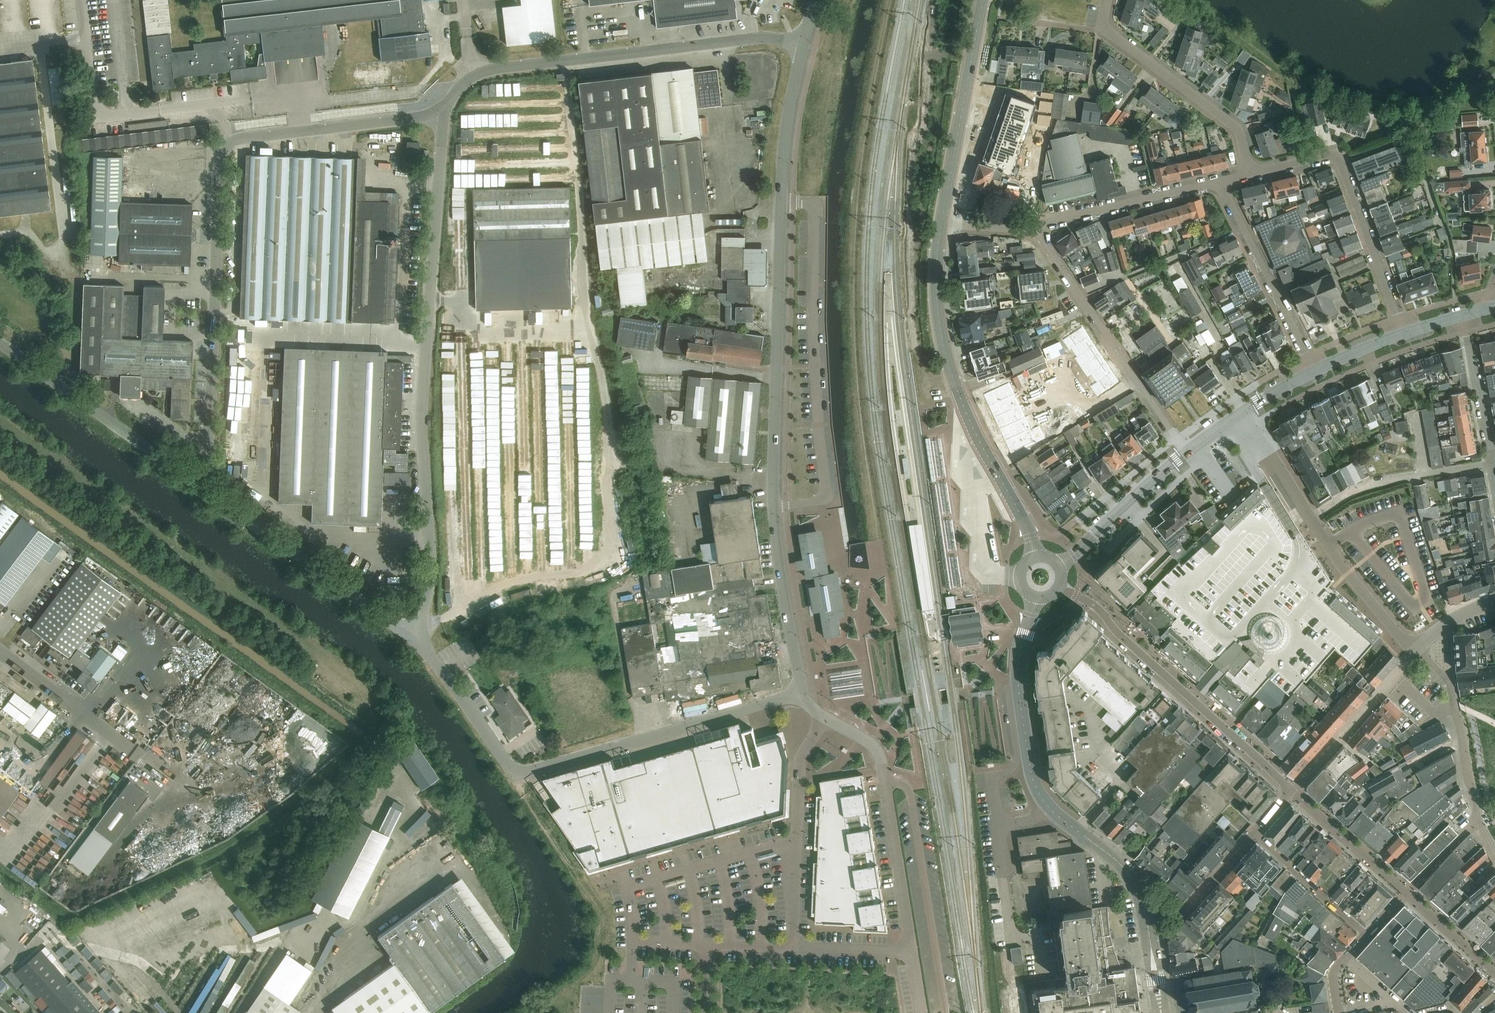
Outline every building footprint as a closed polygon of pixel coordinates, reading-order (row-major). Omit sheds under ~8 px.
[(380,17),(382,37),(378,38),(380,61),(431,55),(429,32),(424,32),(420,0),(220,0),(223,23),(220,23),(219,9),(199,12),(202,37),(222,35),(221,26),(223,26),(224,35),(226,35),(226,40),(194,44),(195,50),(172,53),(169,34),(169,32),(171,32),(176,32),(177,38),(190,37),(187,7),(174,8),(176,26),(170,27),(167,0),(145,0),(142,0),(147,36),(153,91),(174,88),(173,77),(230,71),(231,82),(266,78),(264,61),(325,54),(321,24),(380,17)] [(552,0),(522,0),(522,4),(503,6),(508,46),(557,40),(552,0)] [(655,7),(653,10),(653,16),(656,18),(657,28),(737,18),(735,0),(654,0),(655,7)] [(1125,10),(1139,14),(1142,6),(1148,8),(1147,11),(1155,17),(1160,12),(1150,4),(1150,3),(1143,1),(1141,0),(1129,0),(1125,10)] [(1122,23),(1142,30),(1144,24),(1141,24),(1144,16),(1139,14),(1125,10),(1122,20),(1122,23)] [(1179,17),(1175,11),(1168,15),(1172,21),(1179,17)] [(1188,27),(1185,38),(1205,45),(1207,46),(1210,38),(1207,37),(1215,28),(1203,18),(1197,26),(1195,30),(1188,27)] [(63,20),(52,22),(53,34),(65,32),(63,20)] [(1166,34),(1160,30),(1149,44),(1154,48),(1166,34)] [(1185,38),(1180,51),(1194,55),(1196,47),(1203,50),(1205,45),(1185,38)] [(1022,61),(1023,47),(1007,46),(1007,47),(1001,47),(1000,58),(1002,58),(1000,71),(1006,72),(1008,60),(1018,61),(1018,68),(1021,68),(1022,61)] [(1038,49),(1023,47),(1022,61),(1021,68),(1021,72),(1029,72),(1029,70),(1034,71),(1034,72),(1041,73),(1042,69),(1043,69),(1044,55),(1044,49),(1038,49)] [(1069,71),(1072,51),(1057,49),(1056,51),(1051,50),(1050,60),(1049,59),(1048,66),(1054,67),(1056,62),(1063,63),(1062,70),(1069,71)] [(1072,51),(1069,71),(1089,74),(1090,67),(1085,66),(1087,53),(1072,51)] [(1180,51),(1176,64),(1187,68),(1185,73),(1195,77),(1201,60),(1201,59),(1198,57),(1194,55),(1180,51)] [(1225,54),(1221,59),(1228,64),(1231,59),(1225,54)] [(1109,72),(1115,77),(1123,66),(1110,56),(1104,63),(1102,62),(1097,69),(1106,76),(1109,72)] [(32,59),(0,63),(0,216),(50,210),(32,59)] [(1227,63),(1222,59),(1217,65),(1222,69),(1227,63)] [(1243,68),(1240,79),(1261,86),(1264,78),(1259,76),(1267,67),(1258,62),(1253,60),(1250,68),(1251,68),(1250,71),(1243,68)] [(1220,76),(1207,65),(1202,71),(1208,76),(1202,84),(1208,89),(1220,76)] [(1123,66),(1115,77),(1114,79),(1111,83),(1121,90),(1122,88),(1128,92),(1133,85),(1131,84),(1137,76),(1123,66)] [(693,72),(693,68),(653,73),(579,81),(585,128),(593,202),(596,223),(601,268),(617,267),(622,307),(647,304),(643,267),(709,259),(703,210),(709,210),(701,138),(698,108),(722,105),(718,69),(693,72)] [(1240,79),(1235,92),(1253,98),(1256,91),(1259,92),(1261,86),(1240,79)] [(1154,112),(1159,106),(1165,97),(1151,87),(1146,95),(1144,93),(1138,100),(1154,112)] [(1041,91),(1036,124),(1054,130),(1058,119),(1051,118),(1054,93),(1041,91)] [(1004,92),(980,163),(1003,172),(1015,175),(1018,165),(1014,164),(1012,170),(1009,169),(1032,102),(1020,98),(1021,96),(1014,94),(1014,96),(1004,92)] [(1055,92),(1053,105),(1066,107),(1068,94),(1067,94),(1067,95),(1056,93),(1055,92)] [(1235,92),(1232,103),(1242,106),(1242,109),(1252,112),(1253,107),(1247,105),(1249,97),(1253,98),(1235,92)] [(1165,97),(1159,106),(1169,113),(1164,120),(1169,123),(1174,116),(1173,115),(1178,107),(1165,97)] [(1325,122),(1320,101),(1306,104),(1310,126),(1325,122)] [(1082,121),(1090,122),(1093,103),(1085,102),(1085,103),(1082,120),(1082,121)] [(1101,104),(1093,103),(1090,122),(1098,123),(1098,122),(1100,105),(1101,105),(1101,104)] [(1066,107),(1053,105),(1052,117),(1063,118),(1064,119),(1066,107)] [(1122,112),(1114,106),(1103,121),(1111,126),(1122,112)] [(1283,112),(1279,106),(1274,109),(1278,115),(1283,112)] [(1351,113),(1337,109),(1333,123),(1337,124),(1337,126),(1342,127),(1342,126),(1347,128),(1346,131),(1352,133),(1353,134),(1356,135),(1358,135),(1364,136),(1370,118),(1369,118),(1369,115),(1361,112),(1360,115),(1352,112),(1351,113)] [(1130,115),(1124,111),(1113,127),(1120,128),(1130,115)] [(1270,117),(1268,112),(1258,114),(1259,120),(1270,117)] [(1478,126),(1477,114),(1461,115),(1462,127),(1478,126)] [(1406,122),(1400,115),(1393,121),(1400,128),(1406,122)] [(1139,131),(1058,119),(1050,139),(1046,151),(1042,184),(1047,205),(1069,199),(1071,206),(1108,197),(1120,194),(1119,188),(1124,187),(1117,188),(1110,158),(1085,164),(1077,134),(1089,131),(1091,139),(1128,144),(1141,142),(1139,131)] [(1256,134),(1260,145),(1279,138),(1273,140),(1270,132),(1274,130),(1271,122),(1265,124),(1267,130),(1256,134)] [(210,137),(208,124),(208,125),(75,141),(77,153),(210,137)] [(1195,135),(1194,129),(1184,131),(1186,137),(1195,135)] [(1181,138),(1180,131),(1172,133),(1173,139),(1181,138)] [(1467,132),(1460,133),(1461,148),(1484,146),(1483,131),(1467,132)] [(1169,139),(1168,132),(1159,133),(1161,141),(1169,139)] [(1301,148),(1297,134),(1290,136),(1294,150),(1301,148)] [(389,138),(388,173),(401,174),(402,138),(389,138)] [(1282,145),(1279,138),(1260,145),(1264,155),(1270,153),(1271,156),(1286,152),(1285,145),(1282,145)] [(1154,141),(1148,142),(1152,158),(1152,159),(1151,160),(1153,167),(1154,167),(1154,168),(1157,183),(1169,180),(1166,166),(1164,157),(1158,158),(1154,141)] [(418,143),(407,142),(405,160),(416,161),(418,143)] [(1388,171),(1404,165),(1396,143),(1369,153),(1351,160),(1359,181),(1388,171)] [(1461,148),(1460,148),(1460,152),(1462,152),(1464,152),(1464,155),(1469,155),(1471,155),(1471,163),(1474,163),(1478,163),(1487,162),(1485,147),(1484,146),(1461,148)] [(1225,152),(1212,155),(1216,169),(1228,167),(1225,152)] [(356,158),(245,155),(239,318),(351,322),(351,321),(384,322),(393,322),(396,246),(398,246),(399,237),(396,236),(398,202),(355,201),(356,180),(356,181),(357,180),(356,180),(357,158),(357,157),(356,157),(356,158)] [(1212,155),(1201,158),(1204,172),(1216,169),(1212,155)] [(122,158),(93,157),(90,253),(106,254),(106,261),(118,262),(118,263),(132,263),(132,264),(133,264),(133,263),(141,263),(141,270),(152,270),(152,264),(189,265),(190,242),(195,239),(196,230),(191,226),(191,203),(120,202),(122,158)] [(1201,158),(1189,160),(1193,174),(1204,172),(1201,158)] [(1189,160),(1177,163),(1181,177),(1193,174),(1189,160)] [(977,172),(974,180),(980,182),(978,187),(986,190),(991,177),(1000,180),(1003,172),(980,163),(979,164),(977,166),(976,169),(977,172)] [(1177,163),(1166,166),(1169,180),(1181,177),(1177,163)] [(1461,179),(1459,166),(1449,168),(1451,181),(1461,179)] [(1335,179),(1331,167),(1317,172),(1316,169),(1308,172),(1310,180),(1316,178),(1319,185),(1335,179)] [(1137,172),(1139,184),(1152,181),(1150,169),(1137,172)] [(1363,191),(1381,184),(1380,180),(1390,177),(1388,171),(1359,181),(1363,191)] [(1284,179),(1287,193),(1300,190),(1296,176),(1284,179)] [(1287,193),(1284,179),(1272,182),(1276,200),(1288,197),(1287,193)] [(1470,194),(1469,181),(1444,182),(1431,183),(1435,193),(1444,193),(1444,194),(1452,193),(1452,191),(1463,190),(1463,193),(1464,194),(1463,195),(1463,200),(1464,201),(1463,202),(1464,210),(1465,211),(1470,210),(1470,211),(1482,210),(1482,208),(1490,208),(1490,206),(1491,205),(1491,201),(1489,200),(1489,196),(1491,196),(1491,193),(1489,192),(1489,190),(1481,190),(1481,189),(1476,189),(1476,193),(1470,194)] [(1253,186),(1258,210),(1263,208),(1261,201),(1268,199),(1268,197),(1268,193),(1267,193),(1264,183),(1262,184),(1262,183),(1258,184),(1258,185),(1253,186)] [(1369,208),(1387,202),(1381,184),(1363,191),(1369,208)] [(1258,210),(1253,186),(1248,187),(1247,187),(1244,187),(1244,188),(1241,189),(1244,199),(1243,199),(1244,203),(1245,203),(1245,204),(1252,203),(1254,211),(1258,210)] [(570,187),(474,189),(477,310),(573,307),(570,187)] [(1306,200),(1312,199),(1309,188),(1303,190),(1306,200)] [(1315,207),(1316,211),(1345,201),(1342,191),(1326,197),(1327,202),(1315,207)] [(1389,206),(1387,202),(1369,208),(1372,216),(1374,215),(1375,217),(1408,205),(1412,203),(1416,202),(1413,194),(1393,201),(1394,205),(1389,206)] [(1189,202),(1189,203),(1193,218),(1205,214),(1200,199),(1189,202)] [(1296,206),(1297,208),(1298,210),(1314,204),(1312,199),(1297,205),(1296,206)] [(1348,210),(1345,201),(1316,211),(1318,215),(1331,211),(1332,216),(1348,210)] [(1189,203),(1178,206),(1182,221),(1193,218),(1189,203)] [(1377,225),(1378,226),(1394,220),(1392,216),(1403,212),(1402,212),(1407,210),(1406,210),(1409,209),(1414,207),(1412,203),(1408,205),(1375,217),(1375,220),(1374,221),(1374,222),(1375,224),(1377,225)] [(1280,204),(1269,209),(1273,217),(1283,212),(1280,204)] [(1182,221),(1178,206),(1167,210),(1171,224),(1182,221)] [(1305,226),(1297,208),(1258,224),(1260,229),(1259,229),(1274,266),(1276,265),(1278,270),(1287,291),(1291,289),(1300,311),(1309,307),(1316,322),(1323,319),(1324,320),(1331,317),(1331,315),(1338,312),(1332,298),(1341,294),(1331,271),(1326,261),(1322,259),(1320,254),(1316,252),(1313,254),(1301,228),(1305,226)] [(1171,224),(1167,210),(1156,213),(1160,228),(1171,224)] [(1326,231),(1353,221),(1349,212),(1333,218),(1334,222),(1324,226),(1326,231)] [(1160,228),(1156,213),(1144,216),(1149,231),(1160,228)] [(1125,233),(1136,229),(1133,219),(1132,215),(1121,218),(1125,233)] [(1394,220),(1378,226),(1379,228),(1377,230),(1378,233),(1380,233),(1381,236),(1426,220),(1424,215),(1396,226),(1394,220)] [(1149,231),(1144,216),(1133,219),(1136,229),(1137,234),(1149,231)] [(1113,236),(1125,233),(1121,218),(1109,221),(1113,236)] [(1426,220),(1381,236),(1380,236),(1380,238),(1380,239),(1383,246),(1401,240),(1399,235),(1413,230),(1414,232),(1424,229),(1424,228),(1434,224),(1432,218),(1426,220)] [(1340,236),(1356,230),(1353,221),(1326,231),(1328,237),(1338,233),(1339,236),(1340,236)] [(1088,225),(1085,227),(1098,257),(1099,257),(1101,265),(1097,267),(1100,273),(1118,268),(1113,250),(1103,253),(1097,240),(1101,238),(1101,237),(1103,236),(1100,231),(1098,232),(1094,223),(1093,222),(1088,224),(1088,225)] [(1469,223),(1463,222),(1463,230),(1473,231),(1472,239),(1489,241),(1490,232),(1490,230),(1490,227),(1468,225),(1469,223)] [(1212,236),(1208,224),(1202,226),(1206,238),(1212,236)] [(1306,228),(1309,237),(1315,235),(1311,226),(1306,228)] [(1087,244),(1097,267),(1101,265),(1099,257),(1098,257),(1085,227),(1082,228),(1082,227),(1077,229),(1077,230),(1076,230),(1083,246),(1087,244)] [(1331,250),(1359,239),(1356,230),(1340,236),(1341,239),(1329,243),(1331,250)] [(1082,248),(1071,232),(1060,239),(1059,239),(1056,241),(1056,242),(1055,243),(1063,256),(1069,252),(1074,259),(1072,261),(1076,266),(1080,263),(1083,268),(1091,263),(1087,258),(1083,260),(1078,251),(1082,248)] [(1309,237),(1313,246),(1320,243),(1316,235),(1315,235),(1309,237)] [(1401,240),(1383,246),(1386,254),(1386,253),(1387,256),(1404,249),(1428,240),(1426,235),(1402,244),(1401,240)] [(767,284),(766,247),(748,248),(748,236),(724,237),(725,268),(729,268),(730,293),(721,293),(721,303),(728,303),(729,323),(757,323),(756,305),(737,306),(737,301),(753,300),(752,284),(767,284)] [(1169,242),(1167,236),(1160,238),(1161,244),(1159,244),(1161,251),(1166,249),(1165,243),(1169,242)] [(1213,257),(1239,244),(1235,236),(1218,244),(1220,248),(1211,253),(1213,257)] [(1359,239),(1331,250),(1334,258),(1346,253),(1346,254),(1347,253),(1347,256),(1354,253),(1353,251),(1362,248),(1359,239)] [(959,253),(988,250),(994,249),(993,241),(982,240),(975,240),(957,242),(959,253)] [(1130,271),(1123,244),(1116,246),(1124,273),(1130,271)] [(1239,244),(1213,257),(1218,267),(1222,265),(1221,263),(1227,260),(1229,263),(1235,260),(1233,257),(1242,252),(1239,244)] [(1415,254),(1412,247),(1401,251),(1404,258),(1415,254)] [(959,253),(960,264),(977,262),(977,257),(989,255),(988,250),(959,253)] [(1035,260),(1034,252),(1014,254),(1015,262),(1035,260)] [(1202,263),(1196,252),(1191,255),(1197,266),(1202,263)] [(1201,276),(1192,258),(1182,263),(1192,281),(1201,276)] [(1036,260),(1023,261),(1024,270),(1036,268),(1036,260)] [(995,266),(978,268),(977,262),(960,264),(961,276),(996,272),(995,266)] [(1470,264),(1469,262),(1460,264),(1462,271),(1459,272),(1462,283),(1474,281),(1474,278),(1481,276),(1479,268),(1478,265),(1478,263),(1470,264)] [(1207,272),(1202,263),(1197,266),(1204,279),(1208,277),(1205,273),(1207,272)] [(1230,287),(1233,293),(1241,289),(1257,281),(1254,274),(1252,275),(1247,265),(1232,272),(1233,273),(1231,275),(1233,279),(1236,278),(1238,282),(1230,287)] [(1417,268),(1426,293),(1431,292),(1432,293),(1436,291),(1436,290),(1437,289),(1431,272),(1425,274),(1422,266),(1417,268)] [(1409,280),(1415,298),(1415,297),(1417,298),(1420,297),(1421,295),(1426,293),(1417,268),(1411,270),(1414,278),(1409,280)] [(1048,299),(1045,270),(1017,274),(1021,302),(1048,299)] [(1080,278),(1083,283),(1098,277),(1096,272),(1080,278)] [(1415,298),(1409,280),(1406,272),(1400,274),(1403,282),(1397,284),(1403,302),(1404,301),(1406,302),(1409,301),(1410,299),(1415,298)] [(1181,284),(1185,281),(1179,274),(1176,277),(1181,284)] [(993,306),(990,277),(962,281),(965,309),(993,306)] [(1099,281),(1098,277),(1083,283),(1084,287),(1099,281)] [(1241,289),(1233,293),(1230,295),(1236,307),(1248,300),(1248,299),(1261,292),(1259,289),(1261,288),(1257,281),(1241,289)] [(1128,295),(1119,283),(1111,288),(1104,293),(1105,295),(1093,302),(1101,313),(1128,295)] [(1378,298),(1372,283),(1361,287),(1361,289),(1353,292),(1353,291),(1346,294),(1350,304),(1354,303),(1357,313),(1359,313),(1360,314),(1364,313),(1364,311),(1374,306),(1372,300),(1378,298)] [(103,285),(83,284),(80,373),(121,375),(120,396),(138,397),(138,398),(139,398),(139,388),(165,390),(165,386),(172,386),(170,418),(170,419),(187,419),(189,378),(191,378),(191,376),(190,376),(191,343),(192,343),(192,341),(191,341),(162,340),(164,287),(143,286),(143,296),(123,295),(123,286),(103,285)] [(1226,296),(1220,285),(1211,289),(1217,301),(1226,296)] [(1202,310),(1189,287),(1178,293),(1192,316),(1202,310)] [(1253,302),(1244,305),(1247,314),(1257,311),(1253,302)] [(1110,319),(1121,337),(1132,330),(1128,324),(1135,320),(1137,324),(1144,319),(1134,304),(1110,319)] [(1245,320),(1238,306),(1225,313),(1232,327),(1245,320)] [(612,309),(608,308),(602,310),(604,317),(614,314),(612,309)] [(68,320),(67,311),(56,313),(57,322),(68,320)] [(1064,317),(1062,311),(1041,318),(1043,324),(1064,317)] [(1001,325),(999,312),(980,316),(960,320),(965,343),(985,339),(983,329),(1001,325)] [(658,322),(621,316),(617,343),(654,349),(658,322)] [(416,318),(407,318),(406,326),(403,325),(403,332),(415,333),(416,318)] [(1285,336),(1276,319),(1269,323),(1272,329),(1263,333),(1272,350),(1273,349),(1275,350),(1278,348),(1279,346),(1280,346),(1280,344),(1282,343),(1283,340),(1282,338),(1285,336)] [(666,337),(762,351),(764,336),(716,329),(717,328),(668,321),(666,337)] [(1208,329),(1204,321),(1196,326),(1201,333),(1208,329)] [(251,337),(251,324),(239,324),(239,337),(251,337)] [(1082,327),(1065,338),(1071,348),(1073,347),(1097,382),(1095,383),(1101,393),(1119,381),(1082,327)] [(1165,404),(1195,383),(1187,372),(1188,371),(1186,369),(1185,369),(1177,358),(1187,350),(1182,343),(1171,351),(1172,352),(1159,361),(1157,357),(1168,349),(1161,339),(1154,329),(1141,339),(1138,340),(1153,360),(1155,364),(1144,372),(1142,373),(1165,404)] [(1032,341),(1028,330),(1015,334),(1019,345),(1032,341)] [(1271,349),(1263,334),(1257,337),(1264,352),(1271,349)] [(762,351),(666,337),(663,351),(664,351),(663,357),(669,358),(670,352),(687,355),(759,366),(760,364),(761,365),(762,357),(761,356),(762,351)] [(1255,348),(1248,337),(1243,340),(1249,352),(1257,365),(1268,359),(1260,345),(1255,348)] [(1492,342),(1487,343),(1485,342),(1483,342),(1482,343),(1480,344),(1485,371),(1494,369),(1494,358),(1492,342)] [(973,360),(989,355),(997,353),(994,343),(970,350),(972,357),(972,358),(973,360)] [(1229,347),(1242,371),(1247,368),(1249,368),(1251,367),(1252,366),(1253,365),(1243,349),(1238,352),(1233,345),(1229,347)] [(242,433),(248,433),(255,379),(256,379),(258,358),(261,358),(262,350),(253,349),(253,347),(245,346),(244,354),(241,354),(238,380),(244,381),(243,391),(239,391),(238,401),(243,401),(241,415),(244,415),(242,433)] [(1008,360),(1014,374),(1045,360),(1039,347),(1008,360)] [(1242,371),(1229,347),(1228,347),(1233,355),(1219,363),(1228,379),(1235,375),(1238,376),(1241,374),(1242,371)] [(386,352),(284,348),(278,502),(312,503),(311,522),(380,525),(383,463),(394,464),(394,470),(406,470),(407,452),(395,452),(395,449),(399,449),(399,448),(398,448),(402,372),(402,362),(386,361),(386,352)] [(1205,351),(1211,361),(1216,358),(1210,348),(1205,351)] [(1461,348),(1451,350),(1456,372),(1458,372),(1460,379),(1461,386),(1468,384),(1461,348)] [(1456,372),(1451,350),(1441,353),(1448,375),(1451,374),(1453,381),(1460,379),(1458,372),(1456,372)] [(1428,357),(1437,380),(1442,379),(1439,370),(1443,368),(1438,354),(1428,357)] [(633,361),(631,355),(621,358),(623,364),(633,361)] [(975,367),(976,369),(1000,362),(998,357),(990,359),(989,355),(973,360),(973,361),(972,363),(971,363),(972,366),(973,366),(975,367)] [(1437,380),(1428,357),(1419,360),(1424,375),(1429,373),(1431,382),(1437,380)] [(1003,360),(1000,362),(976,369),(979,380),(980,379),(995,374),(1001,372),(1006,370),(1003,360)] [(1425,375),(1424,375),(1419,360),(1401,366),(1407,381),(1425,375)] [(1187,372),(1195,383),(1196,385),(1197,383),(1204,392),(1219,381),(1210,368),(1206,363),(1198,368),(1194,363),(1186,369),(1188,371),(1187,372)] [(1404,383),(1398,368),(1383,374),(1387,384),(1380,386),(1385,398),(1392,395),(1389,388),(1404,383)] [(1486,375),(1490,395),(1494,395),(1494,373),(1486,375)] [(762,383),(689,376),(684,424),(709,426),(706,458),(754,463),(755,463),(762,382),(762,383)] [(1367,380),(1358,384),(1367,403),(1369,402),(1372,408),(1371,409),(1373,415),(1374,414),(1376,420),(1377,419),(1374,413),(1380,410),(1383,417),(1391,413),(1386,402),(1378,405),(1375,399),(1376,399),(1372,392),(1376,391),(1374,386),(1371,379),(1367,380)] [(1009,383),(984,394),(1011,453),(1045,438),(1039,426),(1031,430),(1009,383)] [(1367,403),(1358,384),(1349,388),(1358,407),(1363,405),(1371,422),(1368,424),(1370,429),(1379,425),(1377,419),(1376,420),(1374,414),(1373,415),(1371,409),(1372,408),(1369,402),(1367,403)] [(1339,393),(1349,415),(1354,424),(1356,429),(1357,433),(1363,430),(1357,415),(1356,415),(1354,412),(1357,411),(1347,389),(1339,393)] [(1095,390),(1081,399),(1092,417),(1106,408),(1095,390)] [(1134,392),(1134,391),(1092,416),(1100,427),(1105,424),(1103,421),(1119,412),(1118,409),(1134,399),(1131,394),(1134,392)] [(1434,408),(1467,402),(1465,392),(1450,395),(1450,399),(1443,400),(1444,406),(1441,406),(1440,402),(1434,403),(1434,408)] [(1349,415),(1339,393),(1331,397),(1341,418),(1349,415)] [(1319,402),(1328,421),(1329,425),(1336,422),(1337,424),(1336,425),(1341,436),(1345,434),(1329,398),(1328,398),(1319,402)] [(1423,408),(1420,398),(1413,400),(1417,410),(1423,408)] [(1324,423),(1328,421),(1319,402),(1313,405),(1312,405),(1311,405),(1312,406),(1313,408),(1310,409),(1322,432),(1327,430),(1324,423)] [(1468,412),(1467,402),(1434,408),(1435,413),(1447,411),(1448,415),(1453,414),(1468,412)] [(644,417),(641,404),(631,407),(635,420),(644,417)] [(1421,410),(1423,418),(1434,416),(1433,407),(1432,408),(1421,410)] [(1298,414),(1307,430),(1308,430),(1311,436),(1319,432),(1307,409),(1307,408),(1298,414)] [(685,411),(672,410),(671,423),(684,424),(685,411)] [(1149,421),(1143,412),(1136,417),(1139,422),(1134,425),(1138,431),(1135,433),(1143,445),(1151,439),(1152,439),(1153,440),(1154,440),(1157,437),(1157,435),(1158,435),(1149,421)] [(1437,423),(1438,427),(1444,426),(1448,425),(1470,422),(1468,412),(1453,414),(1454,418),(1443,420),(1443,422),(1437,423)] [(1307,430),(1298,414),(1288,420),(1307,454),(1312,451),(1307,444),(1301,434),(1307,430)] [(1091,425),(1087,419),(1080,423),(1084,429),(1091,425)] [(1307,454),(1288,420),(1287,420),(1280,425),(1281,426),(1274,430),(1283,446),(1287,444),(1291,451),(1289,452),(1311,492),(1309,493),(1310,496),(1316,507),(1317,507),(1317,506),(1317,505),(1330,497),(1331,497),(1331,498),(1332,497),(1331,496),(1325,485),(1321,478),(1307,454)] [(1409,432),(1407,420),(1395,422),(1396,428),(1397,434),(1408,432),(1409,432)] [(1472,431),(1470,422),(1448,425),(1449,431),(1456,430),(1457,434),(1472,431)] [(1356,429),(1354,424),(1347,428),(1349,433),(1356,429)] [(1080,434),(1076,426),(1064,433),(1073,447),(1078,443),(1075,437),(1080,434)] [(1474,441),(1472,431),(1457,434),(1457,438),(1441,441),(1442,447),(1474,441)] [(1335,447),(1327,432),(1323,434),(1331,449),(1335,447)] [(1124,438),(1120,433),(1114,437),(1122,447),(1119,450),(1122,454),(1123,454),(1126,458),(1134,453),(1136,452),(1137,453),(1140,451),(1140,449),(1142,448),(1131,433),(1124,438)] [(1381,434),(1371,438),(1374,443),(1383,439),(1381,434)] [(1324,441),(1322,438),(1314,442),(1319,443),(1322,451),(1328,448),(1324,441)] [(1474,441),(1442,447),(1444,459),(1450,458),(1449,454),(1455,453),(1455,450),(1459,450),(1460,454),(1475,451),(1474,441)] [(1125,462),(1111,442),(1102,449),(1105,454),(1103,456),(1109,463),(1110,462),(1115,469),(1118,466),(1120,466),(1121,466),(1124,464),(1124,462),(1125,462)] [(1032,453),(1016,462),(1024,473),(1055,453),(1051,448),(1036,458),(1032,453)] [(1055,453),(1024,473),(1030,482),(1045,471),(1043,468),(1058,458),(1066,452),(1063,448),(1055,453)] [(1095,463),(1092,458),(1086,461),(1092,471),(1096,477),(1099,481),(1106,477),(1107,477),(1110,476),(1110,474),(1112,473),(1102,458),(1095,463)] [(1339,469),(1348,486),(1361,480),(1354,465),(1352,462),(1339,469)] [(1354,465),(1361,480),(1366,477),(1358,463),(1354,465)] [(246,476),(246,464),(228,464),(227,476),(246,476)] [(1045,471),(1030,482),(1035,489),(1065,468),(1062,464),(1052,471),(1050,468),(1045,471)] [(1065,468),(1035,489),(1041,497),(1056,486),(1054,483),(1068,473),(1071,471),(1068,467),(1065,468)] [(1061,493),(1046,504),(1052,512),(1073,497),(1071,493),(1079,488),(1080,489),(1092,481),(1083,467),(1071,476),(1073,480),(1063,487),(1060,483),(1056,486),(1061,493)] [(1340,491),(1348,486),(1339,469),(1339,468),(1331,474),(1340,491)] [(1158,582),(1156,584),(1150,589),(1144,596),(1143,596),(1128,612),(1135,619),(1135,622),(1139,625),(1142,626),(1155,639),(1162,645),(1160,647),(1159,647),(1159,648),(1196,681),(1197,680),(1214,661),(1215,661),(1222,655),(1236,641),(1251,655),(1236,673),(1235,674),(1228,668),(1208,691),(1236,715),(1253,695),(1258,699),(1241,720),(1254,731),(1255,732),(1277,706),(1279,708),(1290,695),(1290,696),(1291,694),(1304,680),(1306,681),(1324,660),(1335,648),(1354,664),(1374,642),(1381,634),(1381,633),(1328,586),(1331,582),(1332,582),(1330,579),(1300,531),(1261,469),(1265,476),(1262,479),(1257,484),(1176,560),(1178,562),(1158,582)] [(408,484),(408,472),(388,471),(388,482),(387,482),(387,490),(386,490),(386,496),(398,497),(399,483),(408,484)] [(1444,479),(1446,490),(1485,483),(1483,472),(1466,475),(1444,479)] [(1331,474),(1325,477),(1324,476),(1321,478),(1325,485),(1331,496),(1340,491),(1331,474)] [(1430,507),(1425,483),(1413,485),(1418,509),(1430,507)] [(1487,494),(1485,483),(1446,490),(1447,497),(1469,492),(1470,497),(1487,494)] [(1056,486),(1041,497),(1046,504),(1061,493),(1056,486)] [(1073,497),(1052,512),(1060,524),(1073,511),(1072,509),(1078,504),(1077,502),(1087,494),(1084,489),(1073,497)] [(747,578),(748,584),(754,583),(753,578),(763,576),(760,556),(761,556),(752,495),(710,502),(719,562),(710,563),(713,583),(747,578)] [(1470,506),(1471,511),(1490,507),(1488,497),(1464,501),(1458,502),(1459,508),(1470,506)] [(1168,506),(1182,523),(1188,518),(1191,522),(1196,518),(1198,520),(1201,517),(1208,528),(1215,523),(1221,518),(1213,505),(1199,513),(1197,511),(1198,510),(1196,507),(1196,508),(1190,500),(1186,503),(1184,501),(1183,503),(1180,499),(1176,502),(1175,502),(1172,502),(1168,506)] [(1,501),(0,503),(0,539),(19,514),(1,501)] [(1175,528),(1182,523),(1168,506),(1163,510),(1163,512),(1162,513),(1159,516),(1161,520),(1160,521),(1161,523),(1158,526),(1164,534),(1163,534),(1165,536),(1167,535),(1171,541),(1175,538),(1174,536),(1179,532),(1175,528)] [(1434,518),(1430,507),(1418,509),(1419,511),(1422,522),(1434,518)] [(1491,517),(1490,507),(1471,511),(1472,514),(1457,517),(1458,523),(1491,517)] [(21,516),(0,544),(0,601),(4,604),(53,540),(21,516)] [(1493,526),(1491,517),(1458,523),(1459,529),(1474,526),(1475,530),(1469,531),(1475,530),(1493,526)] [(1440,537),(1434,518),(1422,522),(1428,540),(1440,537)] [(913,524),(914,541),(925,540),(924,524),(913,524)] [(1472,541),(1494,536),(1493,526),(1475,530),(1469,531),(1471,541),(1472,541)] [(813,547),(810,531),(799,533),(806,578),(815,576),(823,628),(825,637),(841,634),(831,573),(822,574),(818,551),(813,547)] [(1158,549),(1141,531),(1140,532),(1138,532),(1136,535),(1135,537),(1126,546),(1124,546),(1121,549),(1121,551),(1120,552),(1121,552),(1118,555),(1116,553),(1115,553),(1113,555),(1113,557),(1114,558),(1108,565),(1098,575),(1103,581),(1103,582),(1127,606),(1145,589),(1131,576),(1158,549)] [(1494,536),(1472,541),(1473,547),(1473,551),(1478,550),(1494,547),(1494,537),(1494,536)] [(347,540),(344,545),(354,552),(357,547),(347,540)] [(1471,548),(1469,541),(1461,543),(1461,544),(1451,546),(1452,554),(1463,551),(1462,549),(1471,548)] [(346,562),(352,553),(343,547),(337,555),(346,562)] [(395,548),(395,565),(401,565),(401,558),(412,558),(413,547),(402,547),(402,548),(395,548)] [(1478,550),(1479,554),(1474,555),(1475,561),(1494,557),(1494,547),(1478,550)] [(1178,562),(1176,560),(1171,554),(1149,576),(1156,584),(1158,582),(1178,562)] [(1471,562),(1470,557),(1464,559),(1462,558),(1450,562),(1452,567),(1456,565),(1465,563),(1465,564),(1471,562)] [(1484,573),(1494,571),(1494,560),(1472,564),(1473,570),(1482,569),(1484,573)] [(120,591),(82,562),(31,628),(69,657),(120,591)] [(674,568),(678,591),(715,585),(716,589),(748,584),(747,578),(713,583),(710,563),(710,562),(674,568)] [(650,624),(665,621),(669,646),(680,644),(673,598),(679,598),(678,591),(674,568),(672,568),(643,573),(647,598),(617,603),(633,696),(645,694),(646,703),(652,702),(651,693),(669,690),(662,647),(655,648),(650,624)] [(1438,569),(1435,570),(1439,583),(1444,581),(1440,570),(1438,570),(1438,569)] [(1455,577),(1463,600),(1475,596),(1469,579),(1468,575),(1464,576),(1463,574),(1459,575),(1458,569),(1453,571),(1455,577)] [(1475,596),(1489,592),(1484,573),(1482,569),(1485,580),(1481,581),(1479,575),(1469,579),(1475,596)] [(1484,573),(1489,592),(1494,590),(1494,571),(1484,573)] [(1450,604),(1463,600),(1455,577),(1450,579),(1444,581),(1450,604)] [(754,583),(748,584),(716,589),(715,585),(678,591),(679,598),(673,598),(680,644),(669,646),(662,647),(669,690),(677,688),(679,699),(752,688),(752,689),(781,684),(777,661),(759,664),(755,641),(773,638),(766,594),(756,595),(754,585),(754,583)] [(976,616),(974,606),(952,609),(954,619),(953,619),(950,620),(951,630),(955,629),(968,627),(977,626),(976,616)] [(1104,628),(1084,611),(1053,647),(1051,647),(1048,650),(1048,651),(1040,652),(1038,655),(1040,670),(1036,671),(1036,677),(1035,677),(1039,704),(1038,704),(1039,710),(1042,710),(1051,765),(1049,765),(1050,776),(1055,780),(1052,783),(1084,813),(1101,794),(1071,766),(1075,766),(1076,764),(1067,705),(1066,705),(1063,678),(1064,675),(1063,672),(1064,671),(1108,710),(1101,718),(1116,732),(1123,723),(1124,724),(1142,704),(1147,697),(1149,699),(1158,689),(1158,688),(1153,684),(1154,683),(1098,634),(1104,628)] [(1456,670),(1482,667),(1481,648),(1484,647),(1485,654),(1487,654),(1488,660),(1493,660),(1491,645),(1494,644),(1494,626),(1475,633),(1454,634),(1456,670)] [(597,637),(600,649),(611,647),(608,634),(597,637)] [(979,636),(979,635),(979,636),(969,637),(956,639),(957,639),(958,647),(980,644),(979,636)] [(1372,647),(1380,654),(1393,666),(1400,658),(1387,647),(1379,639),(1372,647)] [(1248,655),(1237,645),(1211,668),(1198,681),(1207,689),(1228,665),(1234,671),(1248,655)] [(116,659),(100,647),(75,679),(91,692),(116,659)] [(1329,660),(1334,664),(1339,658),(1334,654),(1329,660)] [(1368,668),(1381,679),(1393,666),(1380,654),(1368,668)] [(1338,668),(1334,664),(1329,660),(1324,665),(1333,674),(1338,668)] [(1369,693),(1375,686),(1362,675),(1355,669),(1346,660),(1339,667),(1347,674),(1369,693)] [(1355,669),(1362,675),(1375,686),(1381,679),(1368,668),(1362,662),(1355,669)] [(1456,670),(1459,696),(1460,696),(1460,694),(1469,693),(1469,689),(1494,686),(1494,666),(1482,667),(1456,670)] [(1341,680),(1343,682),(1363,700),(1369,693),(1347,674),(1341,680)] [(1338,701),(1351,713),(1357,706),(1337,688),(1325,678),(1323,681),(1335,692),(1336,692),(1342,697),(1338,701)] [(1345,719),(1351,713),(1338,701),(1335,704),(1327,696),(1329,694),(1317,683),(1312,679),(1311,681),(1307,685),(1315,692),(1315,693),(1332,708),(1345,719)] [(1326,715),(1339,726),(1345,719),(1332,708),(1315,693),(1314,693),(1302,682),(1295,691),(1311,705),(1313,702),(1323,710),(1324,709),(1328,712),(1326,715)] [(1337,688),(1357,706),(1363,700),(1343,682),(1337,688)] [(505,693),(501,688),(493,693),(497,698),(492,701),(501,714),(496,718),(510,738),(525,728),(521,721),(527,717),(509,690),(505,693)] [(1170,792),(1155,779),(1140,766),(1187,714),(1186,714),(1177,706),(1177,705),(1176,704),(1174,703),(1162,692),(1162,691),(1161,693),(1157,697),(1155,699),(1150,704),(1150,705),(1148,703),(1130,724),(1127,727),(1126,727),(1126,728),(1122,732),(1112,743),(1113,744),(1116,747),(1117,748),(1120,751),(1121,752),(1124,754),(1138,767),(1126,781),(1141,794),(1134,802),(1149,815),(1168,793),(1169,793),(1170,792)] [(36,708),(14,692),(2,708),(23,724),(36,708)] [(1269,745),(1269,744),(1295,715),(1305,703),(1293,692),(1290,696),(1276,711),(1257,734),(1257,735),(1258,734),(1268,744),(1269,745)] [(1401,723),(1408,717),(1387,697),(1381,704),(1397,720),(1397,719),(1401,723)] [(23,724),(23,725),(39,737),(39,736),(56,714),(41,702),(23,724)] [(115,703),(108,711),(116,718),(123,710),(115,703)] [(1381,704),(1374,712),(1390,727),(1397,720),(1381,704)] [(1384,733),(1390,727),(1374,712),(1367,720),(1380,731),(1381,730),(1384,733)] [(1155,779),(1189,742),(1203,727),(1202,727),(1198,723),(1198,724),(1191,718),(1192,718),(1191,718),(1187,714),(1140,766),(1155,779)] [(1295,715),(1269,744),(1274,749),(1275,748),(1278,751),(1276,752),(1282,757),(1293,743),(1295,741),(1294,741),(1307,726),(1295,715)] [(1326,715),(1320,721),(1333,733),(1339,726),(1326,715)] [(1380,731),(1367,720),(1361,726),(1372,736),(1377,740),(1379,742),(1384,745),(1387,742),(1381,737),(1384,733),(1381,730),(1380,731)] [(533,784),(591,869),(604,865),(678,844),(732,828),(785,813),(788,760),(781,735),(748,745),(744,730),(743,731),(740,721),(694,734),(695,735),(735,723),(738,732),(613,768),(610,759),(630,754),(630,753),(542,778),(561,806),(552,812),(533,784)] [(1333,733),(1320,721),(1314,728),(1327,739),(1333,733)] [(1410,742),(1399,749),(1407,761),(1418,755),(1421,753),(1449,738),(1440,722),(1422,731),(1408,738),(1410,742)] [(1414,722),(1405,730),(1409,735),(1421,729),(1414,722)] [(49,787),(95,731),(87,725),(41,781),(49,787)] [(1367,756),(1379,742),(1377,740),(1372,736),(1361,726),(1347,742),(1358,751),(1367,756)] [(1203,727),(1189,742),(1204,755),(1217,740),(1203,727)] [(1314,728),(1305,738),(1318,749),(1327,739),(1314,728)] [(1405,730),(1398,736),(1402,741),(1408,738),(1422,731),(1421,729),(1409,735),(1405,730)] [(1318,749),(1305,738),(1296,748),(1309,759),(1309,760),(1318,749)] [(438,779),(411,739),(395,750),(421,790),(438,779)] [(1217,740),(1204,755),(1184,777),(1194,787),(1208,771),(1206,770),(1212,763),(1214,765),(1227,749),(1223,746),(1217,740)] [(1184,777),(1204,755),(1189,742),(1155,779),(1170,792),(1184,777)] [(1342,774),(1346,770),(1345,769),(1358,760),(1343,745),(1336,753),(1324,766),(1307,785),(1307,788),(1319,799),(1342,774)] [(1295,775),(1309,759),(1296,748),(1280,766),(1280,765),(1280,766),(1285,771),(1286,770),(1288,771),(1287,772),(1291,776),(1293,778),(1293,777),(1295,775)] [(1273,790),(1229,751),(1161,827),(1169,836),(1187,850),(1230,801),(1253,821),(1276,795),(1275,795),(1271,792),(1273,790)] [(1406,778),(1391,786),(1398,798),(1391,803),(1387,807),(1388,808),(1452,765),(1448,754),(1406,778)] [(1327,807),(1340,793),(1342,794),(1365,772),(1365,771),(1357,778),(1352,783),(1349,781),(1353,776),(1354,778),(1368,766),(1362,759),(1358,763),(1348,771),(1344,776),(1342,774),(1319,799),(1320,800),(1327,806),(1327,807)] [(1387,807),(1361,838),(1362,838),(1377,851),(1395,830),(1397,832),(1443,795),(1440,790),(1456,779),(1454,763),(1452,765),(1388,808),(1387,807)] [(1334,813),(1348,825),(1374,795),(1391,786),(1406,778),(1399,765),(1371,779),(1366,782),(1351,795),(1334,813)] [(1374,765),(1370,768),(1377,776),(1382,771),(1374,765)] [(1328,807),(1334,813),(1351,795),(1366,782),(1371,779),(1365,772),(1342,794),(1340,793),(1327,807),(1328,807)] [(820,781),(823,798),(821,798),(820,805),(815,923),(854,924),(854,930),(888,932),(863,774),(820,781)] [(0,778),(0,816),(19,792),(0,778)] [(130,779),(93,826),(112,841),(149,793),(130,779)] [(1390,863),(1391,864),(1461,794),(1463,792),(1457,784),(1446,792),(1443,795),(1397,832),(1395,830),(1377,851),(1378,852),(1378,853),(1379,852),(1391,863),(1390,863)] [(1374,795),(1348,825),(1347,825),(1350,827),(1361,838),(1387,807),(1391,803),(1398,798),(1391,786),(1374,795)] [(1119,797),(1115,793),(1092,819),(1094,822),(1094,823),(1097,826),(1098,825),(1099,826),(1110,814),(1106,811),(1119,797)] [(1461,794),(1391,864),(1409,880),(1415,875),(1416,874),(1420,869),(1420,870),(1421,869),(1426,864),(1431,859),(1458,833),(1449,824),(1467,806),(1461,794)] [(1134,803),(1129,798),(1123,805),(1129,809),(1134,803)] [(1264,834),(1275,844),(1286,833),(1284,832),(1301,813),(1290,804),(1264,834)] [(1112,837),(1123,825),(1119,822),(1128,812),(1123,807),(1103,829),(1112,837)] [(1123,825),(1112,837),(1115,840),(1114,841),(1118,844),(1119,843),(1120,844),(1131,832),(1128,830),(1136,821),(1141,826),(1150,817),(1139,807),(1123,825)] [(394,830),(403,812),(394,808),(385,825),(394,830)] [(1275,844),(1284,853),(1310,821),(1309,821),(1302,815),(1301,813),(1284,832),(1286,833),(1275,844)] [(389,836),(354,817),(311,899),(348,918),(389,836)] [(1155,821),(1150,817),(1143,826),(1147,830),(1155,821)] [(10,832),(14,823),(3,819),(0,827),(0,828),(10,832)] [(1310,821),(1284,853),(1290,858),(1299,849),(1299,850),(1318,828),(1315,826),(1313,824),(1310,822),(1310,821)] [(1219,836),(1231,846),(1236,841),(1217,825),(1213,830),(1219,836)] [(1290,858),(1303,871),(1329,839),(1329,838),(1328,838),(1326,835),(1324,836),(1322,835),(1323,833),(1320,830),(1319,829),(1319,830),(1318,829),(1319,829),(1318,829),(1318,828),(1299,850),(1299,849),(1290,858)] [(1138,998),(1117,1001),(1117,998),(1120,998),(1127,997),(1138,996),(1138,995),(1138,994),(1137,986),(1137,985),(1136,977),(1134,968),(1122,969),(1121,968),(1121,967),(1115,970),(1112,962),(1118,960),(1115,951),(1112,942),(1110,932),(1109,922),(1108,914),(1108,906),(1107,906),(1092,908),(1084,850),(1071,852),(1069,842),(1070,842),(1070,840),(1058,842),(1056,830),(1040,833),(1018,836),(1017,836),(1019,850),(1022,870),(1023,876),(1042,874),(1041,869),(1047,868),(1049,878),(1048,878),(1048,879),(1049,879),(1050,889),(1050,890),(1052,900),(1051,900),(1052,901),(1054,911),(1053,911),(1053,912),(1054,912),(1055,920),(1054,920),(1048,921),(1048,922),(1049,921),(1050,927),(1053,926),(1060,974),(1057,974),(1058,979),(1055,979),(1055,985),(1054,987),(1033,990),(1036,1012),(1140,1012),(1138,998)] [(1166,840),(1169,836),(1164,832),(1159,837),(1164,841),(1166,839),(1166,840)] [(1418,887),(1430,898),(1465,862),(1482,844),(1470,833),(1453,850),(1418,887)] [(1214,841),(1226,852),(1231,846),(1219,836),(1214,841)] [(1144,867),(1164,842),(1161,839),(1151,851),(1145,846),(1134,859),(1144,867)] [(1329,839),(1303,871),(1314,880),(1341,849),(1339,848),(1335,852),(1327,845),(1331,840),(1329,839)] [(421,840),(413,845),(416,849),(424,843),(421,840)] [(1164,842),(1144,867),(1153,875),(1164,862),(1158,857),(1169,844),(1165,841),(1164,842)] [(1198,846),(1217,862),(1221,857),(1209,846),(1203,841),(1198,846)] [(1209,846),(1221,857),(1226,852),(1214,841),(1209,846)] [(1258,891),(1268,879),(1269,881),(1282,867),(1272,857),(1270,859),(1268,857),(1270,855),(1256,842),(1240,860),(1241,860),(1233,869),(1249,883),(1257,892),(1258,891)] [(103,853),(83,844),(74,865),(93,873),(103,853)] [(1482,844),(1465,862),(1430,898),(1431,899),(1432,898),(1448,912),(1447,914),(1448,915),(1449,914),(1455,919),(1471,903),(1494,882),(1494,872),(1479,886),(1467,873),(1487,855),(1482,844)] [(1212,868),(1217,862),(1198,846),(1194,851),(1200,857),(1212,868)] [(1188,853),(1179,847),(1175,852),(1183,859),(1188,853)] [(1314,880),(1330,894),(1357,863),(1356,863),(1351,858),(1348,860),(1345,857),(1346,854),(1341,849),(1314,880)] [(1195,862),(1207,873),(1212,868),(1200,857),(1195,862)] [(1164,862),(1153,875),(1163,883),(1173,870),(1174,870),(1181,862),(1177,859),(1170,867),(1164,862)] [(1197,884),(1202,878),(1190,868),(1190,867),(1184,862),(1179,867),(1197,884)] [(1202,878),(1207,873),(1195,862),(1190,867),(1190,868),(1202,878)] [(1358,864),(1357,863),(1330,894),(1339,903),(1340,904),(1366,872),(1366,871),(1365,872),(1358,866),(1359,865),(1357,864),(1358,864)] [(1249,883),(1233,869),(1228,874),(1226,876),(1221,882),(1230,891),(1239,882),(1245,887),(1249,883)] [(1281,894),(1285,890),(1295,878),(1285,869),(1271,885),(1281,894)] [(1165,885),(1175,893),(1188,879),(1178,871),(1165,885)] [(1366,872),(1340,904),(1349,912),(1376,880),(1375,880),(1367,873),(1367,872),(1366,872)] [(38,887),(41,882),(30,876),(27,880),(38,887)] [(1285,890),(1297,901),(1307,890),(1307,889),(1307,890),(1296,880),(1296,879),(1295,878),(1285,890)] [(1196,885),(1188,879),(1175,893),(1183,900),(1196,885)] [(1377,881),(1376,880),(1349,912),(1365,926),(1392,895),(1392,894),(1391,894),(1388,891),(1386,892),(1383,890),(1384,888),(1384,887),(1384,888),(1381,885),(1380,884),(1377,881)] [(1461,926),(1475,912),(1493,898),(1494,896),(1494,882),(1471,903),(1455,919),(1462,925),(1461,926)] [(334,1012),(427,1012),(504,957),(451,883),(377,937),(395,962),(331,1008),(334,1012)] [(1235,898),(1219,884),(1188,918),(1203,933),(1235,898)] [(1284,921),(1293,927),(1317,898),(1307,890),(1297,901),(1285,890),(1285,891),(1273,913),(1276,915),(1265,936),(1274,941),(1284,921)] [(1493,898),(1475,912),(1461,926),(1480,943),(1494,927),(1494,896),(1493,898)] [(1320,947),(1334,958),(1346,945),(1333,935),(1332,936),(1318,925),(1330,910),(1330,909),(1329,909),(1317,899),(1317,898),(1293,927),(1311,938),(1321,946),(1320,947)] [(1356,957),(1391,989),(1410,967),(1439,936),(1438,935),(1404,904),(1376,934),(1356,957)] [(1222,950),(1224,947),(1233,939),(1239,932),(1248,920),(1253,912),(1250,909),(1217,945),(1222,950)] [(1332,936),(1333,935),(1345,921),(1330,910),(1318,925),(1332,936)] [(1186,920),(1179,927),(1194,941),(1196,939),(1201,943),(1206,938),(1201,934),(1186,920)] [(1345,921),(1333,935),(1346,945),(1356,933),(1356,931),(1345,921)] [(280,926),(255,936),(257,940),(282,930),(280,926)] [(1174,934),(1188,948),(1188,947),(1192,951),(1194,951),(1201,943),(1196,939),(1194,941),(1179,927),(1174,934)] [(1480,943),(1481,943),(1490,951),(1489,952),(1490,952),(1494,947),(1494,927),(1480,943)] [(1188,948),(1174,934),(1166,942),(1167,952),(1187,948),(1188,948)] [(1391,989),(1403,1000),(1422,978),(1452,947),(1447,943),(1446,944),(1444,943),(1439,936),(1410,967),(1391,989)] [(1328,965),(1334,958),(1320,947),(1318,950),(1316,948),(1317,947),(1311,943),(1310,944),(1302,937),(1298,942),(1328,965)] [(1234,938),(1221,951),(1224,968),(1232,967),(1232,964),(1238,963),(1239,966),(1265,961),(1267,976),(1280,974),(1277,955),(1241,941),(1234,938)] [(1326,967),(1328,965),(1298,942),(1293,940),(1291,944),(1300,950),(1311,958),(1307,963),(1309,964),(1324,972),(1324,973),(1325,970),(1326,967)] [(1221,952),(1211,942),(1203,949),(1212,958),(1213,956),(1217,960),(1221,952)] [(1021,946),(1011,948),(1013,963),(1023,962),(1021,946)] [(1422,978),(1435,989),(1463,957),(1452,947),(1422,978)] [(12,969),(7,973),(21,990),(26,985),(31,992),(28,995),(33,1001),(40,995),(56,1012),(89,1012),(65,985),(68,982),(40,950),(15,973),(12,969)] [(1171,964),(1195,958),(1194,953),(1180,952),(1169,954),(1171,964)] [(245,1012),(297,1012),(299,1010),(289,1004),(311,971),(286,953),(245,1012)] [(147,1011),(100,956),(93,963),(136,1012),(144,1012),(147,1011)] [(1463,957),(1435,989),(1447,1000),(1449,998),(1476,968),(1475,968),(1476,968),(1475,967),(1471,964),(1470,964),(1468,962),(1469,962),(1468,961),(1465,958),(1463,957)] [(1195,958),(1171,964),(1169,964),(1171,975),(1198,969),(1195,958)] [(1212,962),(1203,964),(1204,970),(1214,968),(1213,967),(1212,962)] [(1184,983),(1184,987),(1186,989),(1185,991),(1185,993),(1187,994),(1190,1012),(1213,1012),(1218,1012),(1220,1012),(1228,1010),(1228,1012),(1229,1012),(1229,1010),(1237,1009),(1237,1011),(1239,1011),(1238,1009),(1239,1009),(1240,1012),(1261,1012),(1260,1004),(1256,1005),(1255,997),(1256,996),(1255,995),(1259,990),(1261,990),(1261,989),(1259,982),(1259,981),(1257,982),(1252,979),(1253,977),(1252,977),(1251,969),(1252,968),(1250,967),(1249,969),(1242,970),(1243,969),(1242,968),(1241,970),(1240,970),(1239,970),(1239,967),(1239,966),(1238,963),(1232,964),(1232,967),(1232,968),(1233,968),(1234,971),(1232,971),(1232,969),(1231,969),(1231,971),(1223,973),(1222,971),(1221,971),(1221,973),(1213,974),(1213,972),(1212,973),(1212,974),(1204,976),(1204,974),(1202,974),(1203,976),(1201,976),(1201,974),(1195,974),(1195,977),(1194,977),(1192,976),(1191,977),(1193,978),(1186,979),(1184,983)] [(1323,975),(1305,967),(1299,979),(1310,984),(1313,1001),(1327,999),(1324,982),(1323,975)] [(1461,1009),(1462,1010),(1488,979),(1486,977),(1485,977),(1483,975),(1482,974),(1481,973),(1480,973),(1478,970),(1476,968),(1449,998),(1461,1009)] [(86,970),(79,976),(112,1012),(124,1012),(86,970)] [(1435,989),(1422,978),(1403,1000),(1415,1010),(1444,1003),(1447,1000),(1435,989)] [(1488,979),(1462,1010),(1466,1012),(1479,1012),(1494,998),(1494,986),(1489,980),(1488,979)] [(1275,991),(1271,995),(1279,1004),(1283,1000),(1275,991)] [(15,1003),(20,1007),(26,1001),(18,992),(14,996),(18,1000),(15,1003)] [(568,995),(576,1005),(580,1001),(572,992),(568,995)] [(1479,1012),(1488,1012),(1494,1011),(1494,998),(1479,1012)] [(1328,1002),(1312,1005),(1313,1011),(1303,1012),(1330,1012),(1328,1002)]
